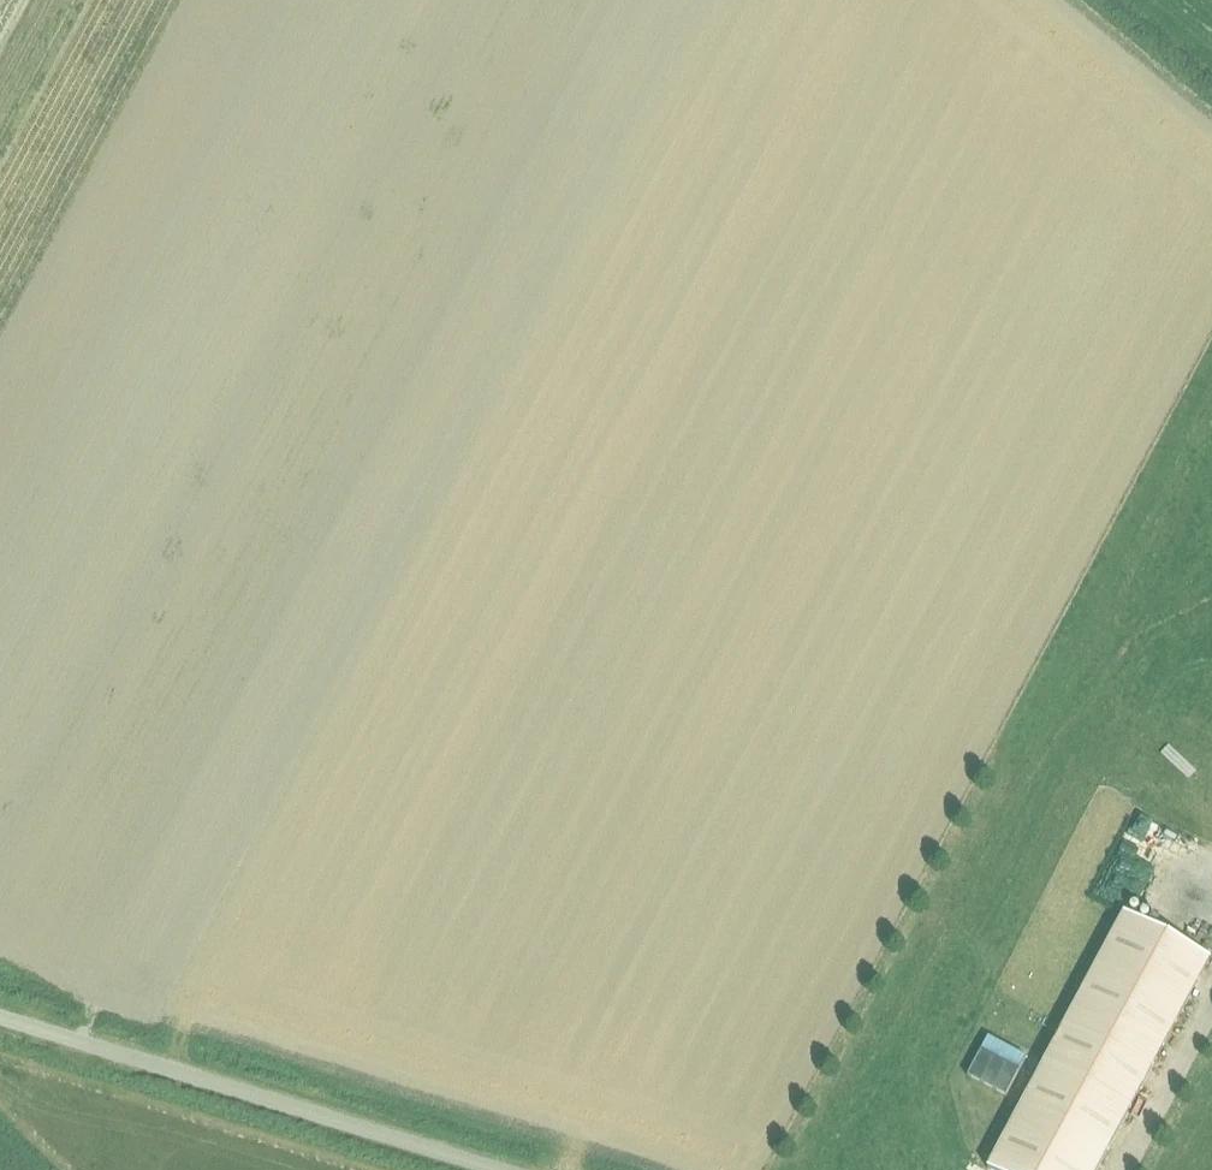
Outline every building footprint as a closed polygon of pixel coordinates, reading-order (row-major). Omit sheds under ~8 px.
[(987,1169),(1097,1169),(1210,960),(1124,914),(987,1169)] [(1027,1060),(989,1039),(968,1078),(1006,1098),(1027,1060)]
